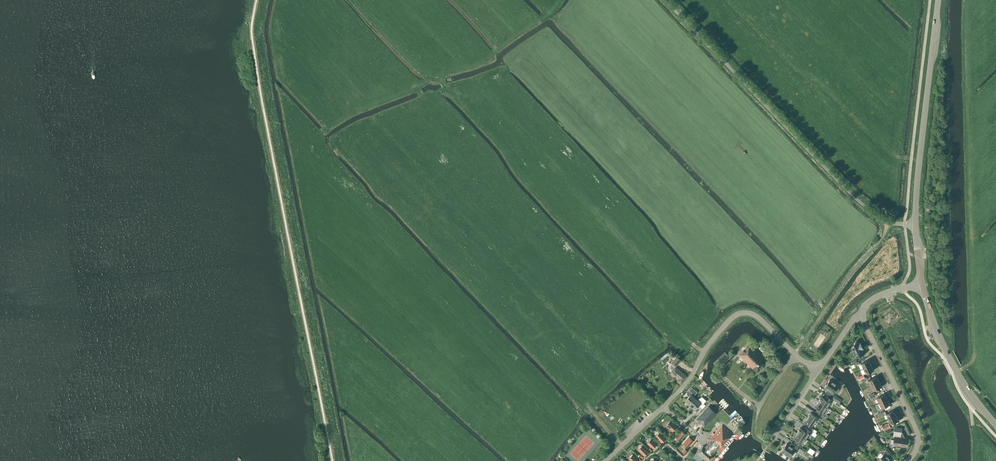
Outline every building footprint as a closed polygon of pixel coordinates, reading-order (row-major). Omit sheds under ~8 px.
[(851,346),(857,358),(864,355),(861,349),(863,348),(860,342),(858,343),(857,341),(857,340),(853,345),(851,346)] [(767,363),(750,345),(747,347),(739,355),(753,369),(753,368),(754,369),(757,373),(767,363)] [(728,355),(719,364),(722,368),(735,355),(732,351),(728,355)] [(727,355),(725,352),(713,364),(715,366),(716,367),(719,364),(728,355),(727,355)] [(687,376),(676,367),(681,360),(676,356),(675,357),(672,354),(671,356),(674,359),(670,363),(671,364),(670,365),(671,369),(672,370),(671,372),(679,378),(677,381),(680,384),(687,376)] [(872,365),(869,360),(861,364),(864,369),(872,365)] [(864,369),(865,372),(866,374),(874,370),(872,365),(864,369)] [(868,381),(871,386),(880,381),(877,376),(868,381)] [(829,380),(827,384),(824,388),(827,390),(825,393),(832,397),(834,394),(833,393),(833,392),(836,394),(839,389),(836,387),(838,386),(829,380)] [(882,386),(880,381),(871,386),(873,391),(882,386)] [(685,401),(689,405),(696,398),(693,396),(695,394),(691,390),(687,395),(689,396),(685,401)] [(835,394),(833,398),(837,400),(835,402),(840,405),(841,403),(840,402),(842,398),(835,394)] [(877,398),(879,403),(888,399),(886,394),(877,398)] [(818,401),(826,407),(831,399),(826,396),(824,399),(821,397),(818,401)] [(698,401),(696,398),(689,405),(694,410),(698,405),(700,407),(704,402),(700,399),(698,401)] [(891,404),(888,399),(879,403),(882,408),(891,404)] [(828,408),(826,407),(818,401),(815,406),(818,408),(816,411),(823,416),(828,408)] [(709,406),(697,418),(704,424),(715,412),(709,406)] [(896,415),(894,410),(886,414),(888,419),(896,415)] [(807,417),(815,422),(818,417),(811,412),(807,417)] [(899,420),(896,415),(888,419),(891,424),(899,420)] [(812,427),(815,422),(807,417),(804,422),(812,427)] [(670,428),(669,429),(672,431),(677,426),(670,421),(666,425),(670,428)] [(703,446),(697,453),(703,459),(704,458),(707,460),(713,455),(712,454),(722,444),(722,445),(729,437),(728,437),(731,434),(722,425),(714,434),(713,432),(711,435),(712,436),(709,439),(710,441),(704,447),(703,446)] [(797,433),(805,438),(810,431),(805,427),(803,430),(800,428),(797,433)] [(680,441),(686,434),(681,430),(675,437),(680,441)] [(895,437),(895,436),(894,444),(895,445),(895,447),(900,447),(901,446),(905,446),(906,438),(901,437),(902,432),(896,431),(896,436),(895,437)] [(661,443),(666,438),(660,432),(655,436),(661,443)] [(800,446),(805,438),(797,433),(793,438),(796,440),(795,443),(800,446)] [(688,448),(694,441),(689,437),(683,444),(688,448)] [(653,449),(657,445),(651,439),(647,443),(653,449)] [(786,444),(785,446),(781,452),(789,457),(795,450),(796,450),(798,447),(791,443),(789,446),(786,444)] [(644,456),(648,452),(642,445),(638,450),(644,456)] [(886,450),(884,453),(885,454),(878,460),(879,460),(891,460),(892,460),(889,458),(892,456),(886,450)]
